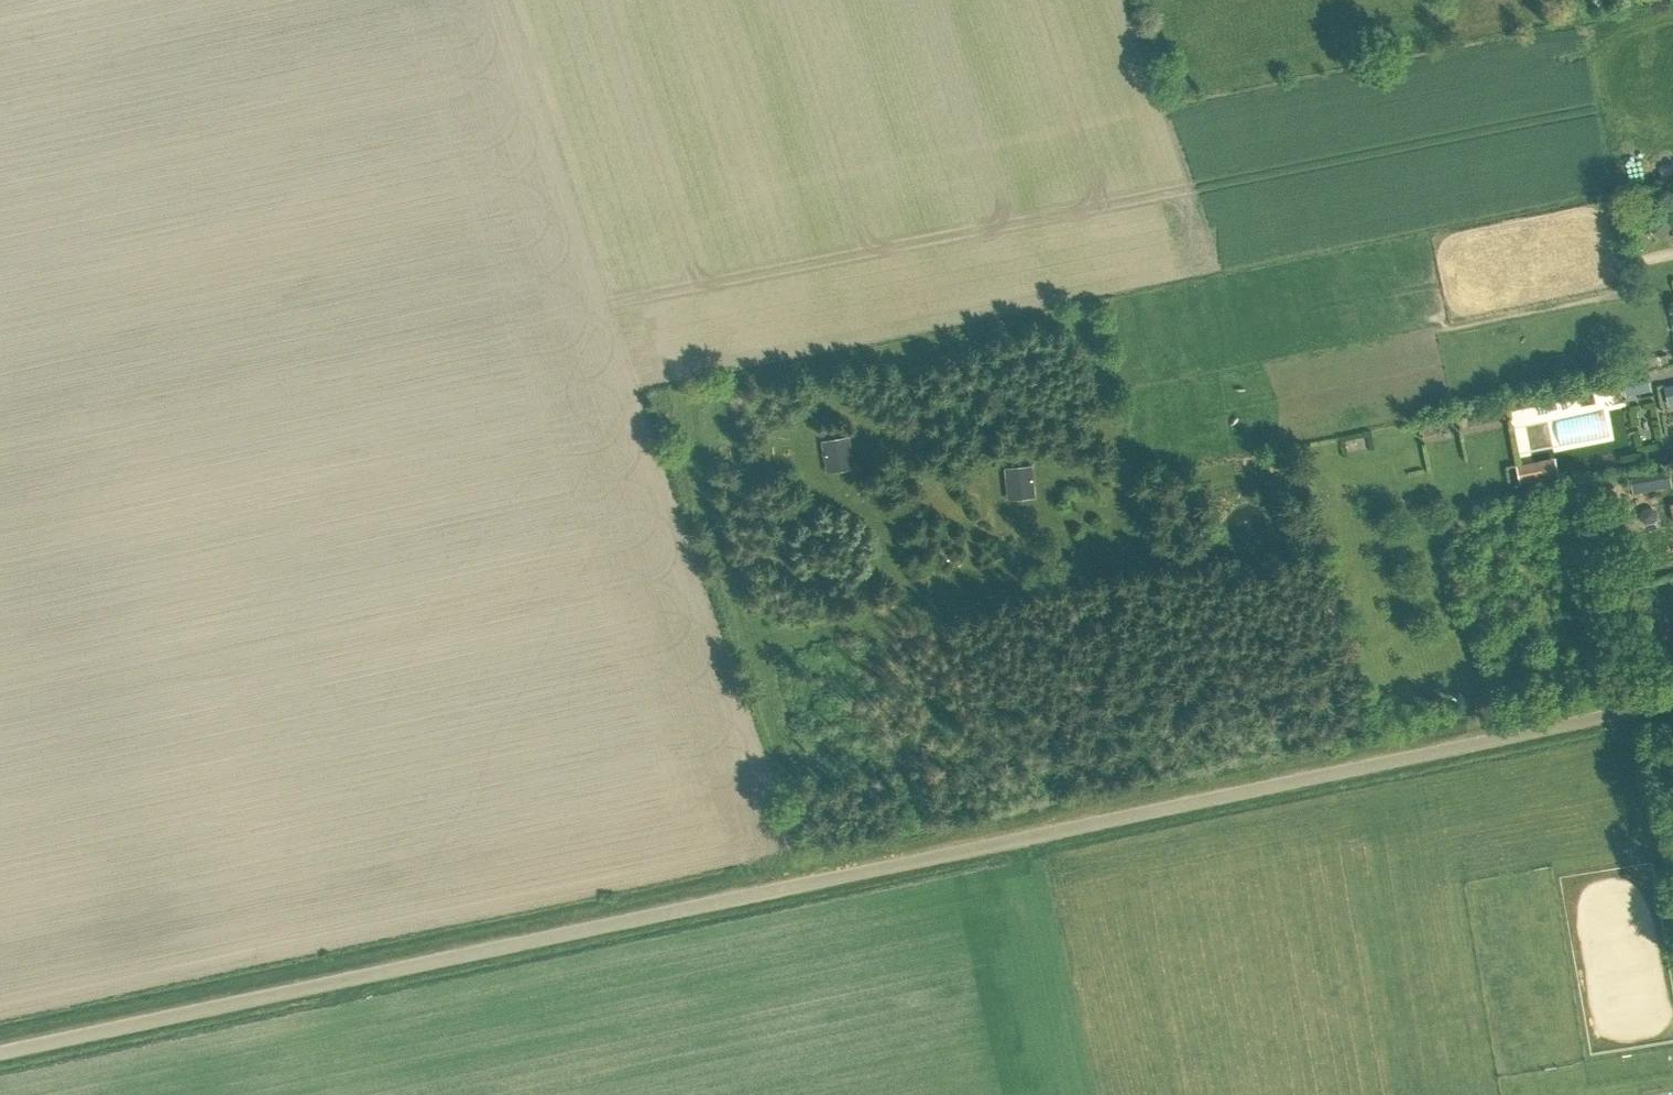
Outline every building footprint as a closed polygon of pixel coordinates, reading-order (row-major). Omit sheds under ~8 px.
[(1644,372),(1619,377),(1623,395),(1648,390),(1644,372)] [(1662,386),(1666,404),(1672,403),(1672,384),(1662,386)] [(823,462),(850,458),(846,437),(819,441),(823,462)] [(1522,462),(1524,480),(1561,476),(1559,458),(1522,462)] [(1032,488),(1030,466),(1003,468),(1005,490),(1032,488)] [(1616,498),(1632,499),(1632,494),(1671,484),(1667,468),(1629,477),(1631,486),(1616,486),(1616,498)]
